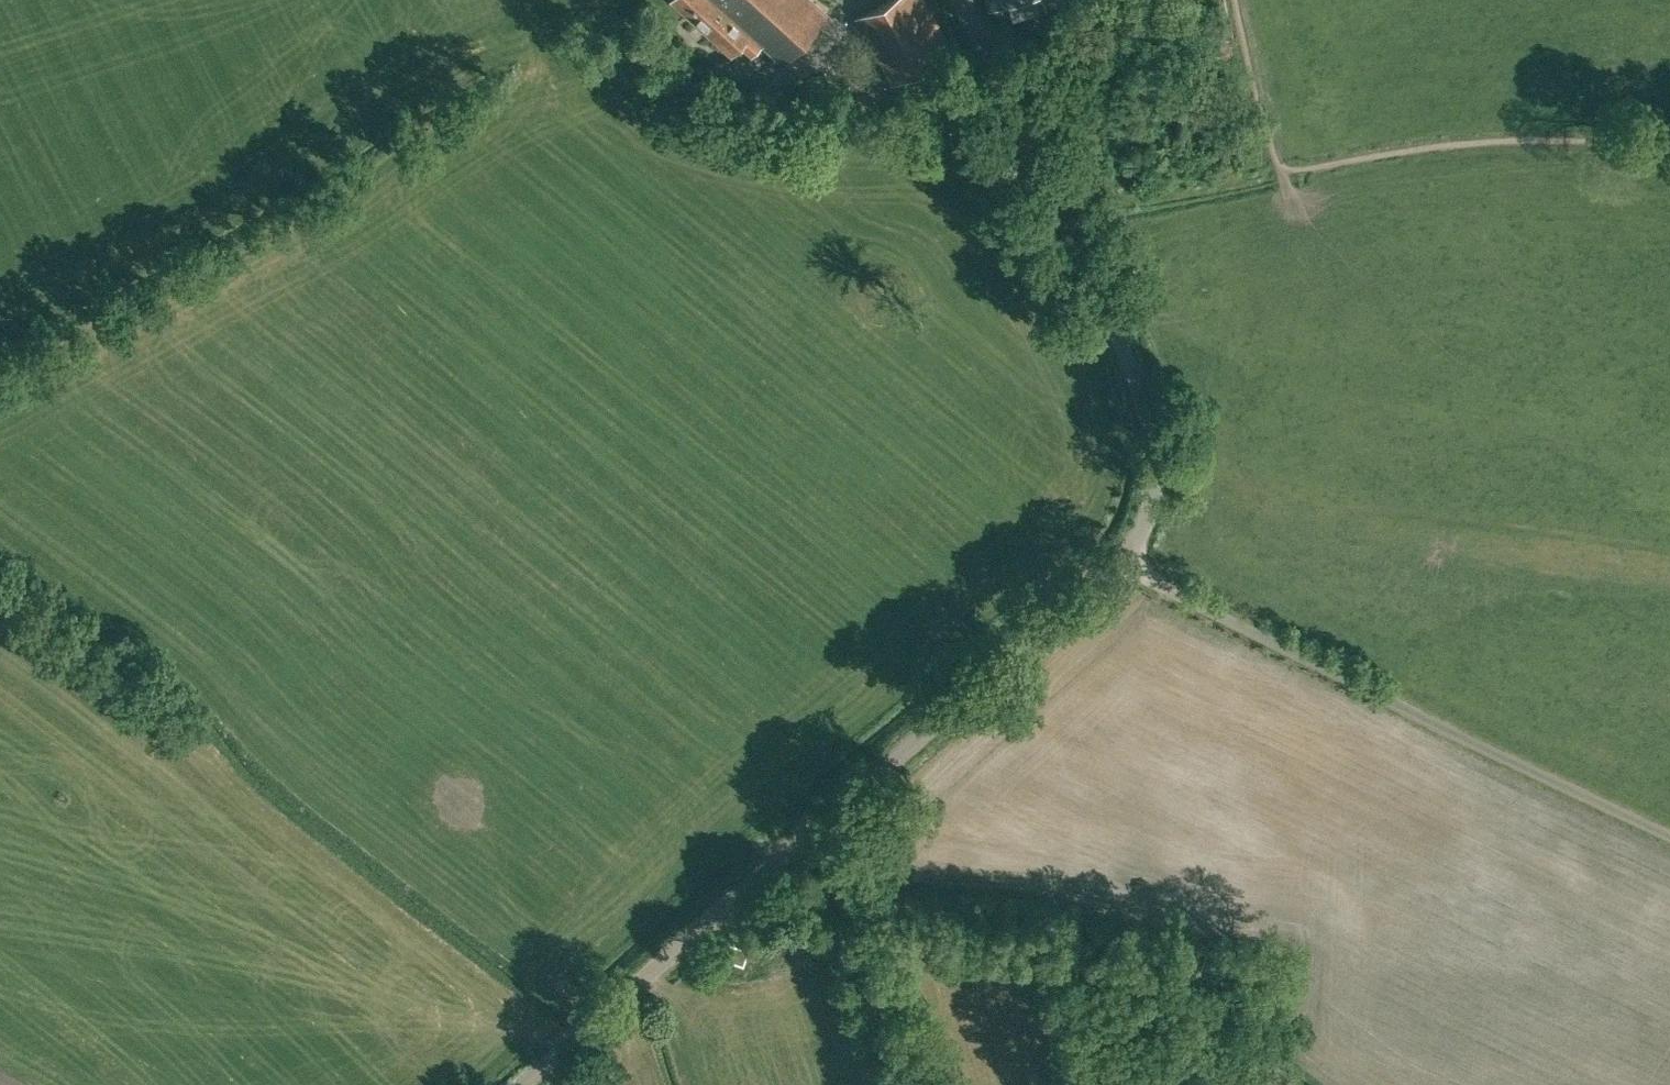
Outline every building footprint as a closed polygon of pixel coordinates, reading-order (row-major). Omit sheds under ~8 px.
[(812,0),(671,0),(730,54),(738,45),(750,56),(762,43),(782,61),(826,13),(812,0)] [(855,16),(892,82),(951,49),(924,0),(884,0),(855,16)] [(1009,5),(1012,18),(1046,8),(1044,0),(1027,0),(1009,5)] [(747,945),(725,938),(719,952),(743,961),(747,945)]
